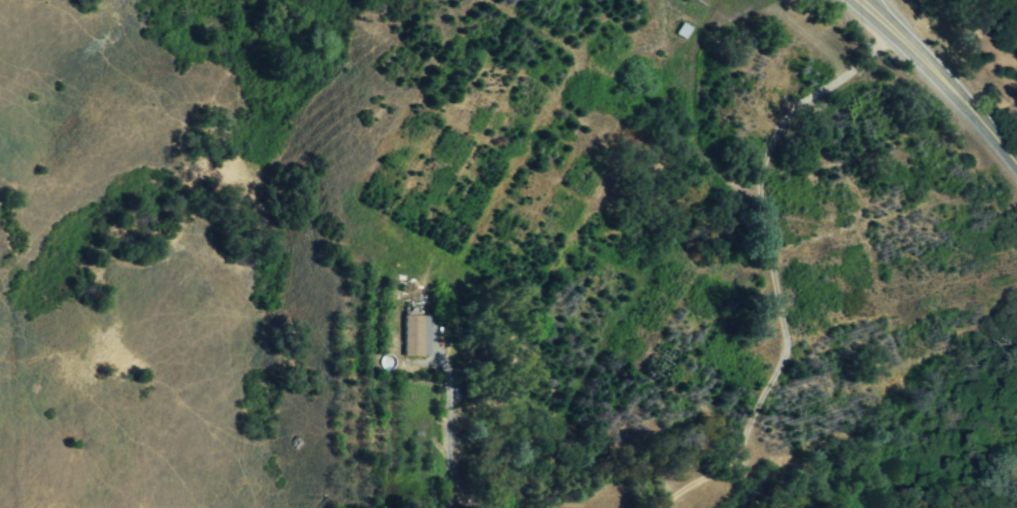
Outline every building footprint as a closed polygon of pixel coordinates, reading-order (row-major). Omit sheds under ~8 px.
[(684,39),(691,28),(681,23),(675,34),(684,39)] [(402,356),(427,357),(428,316),(404,315),(402,356)]
